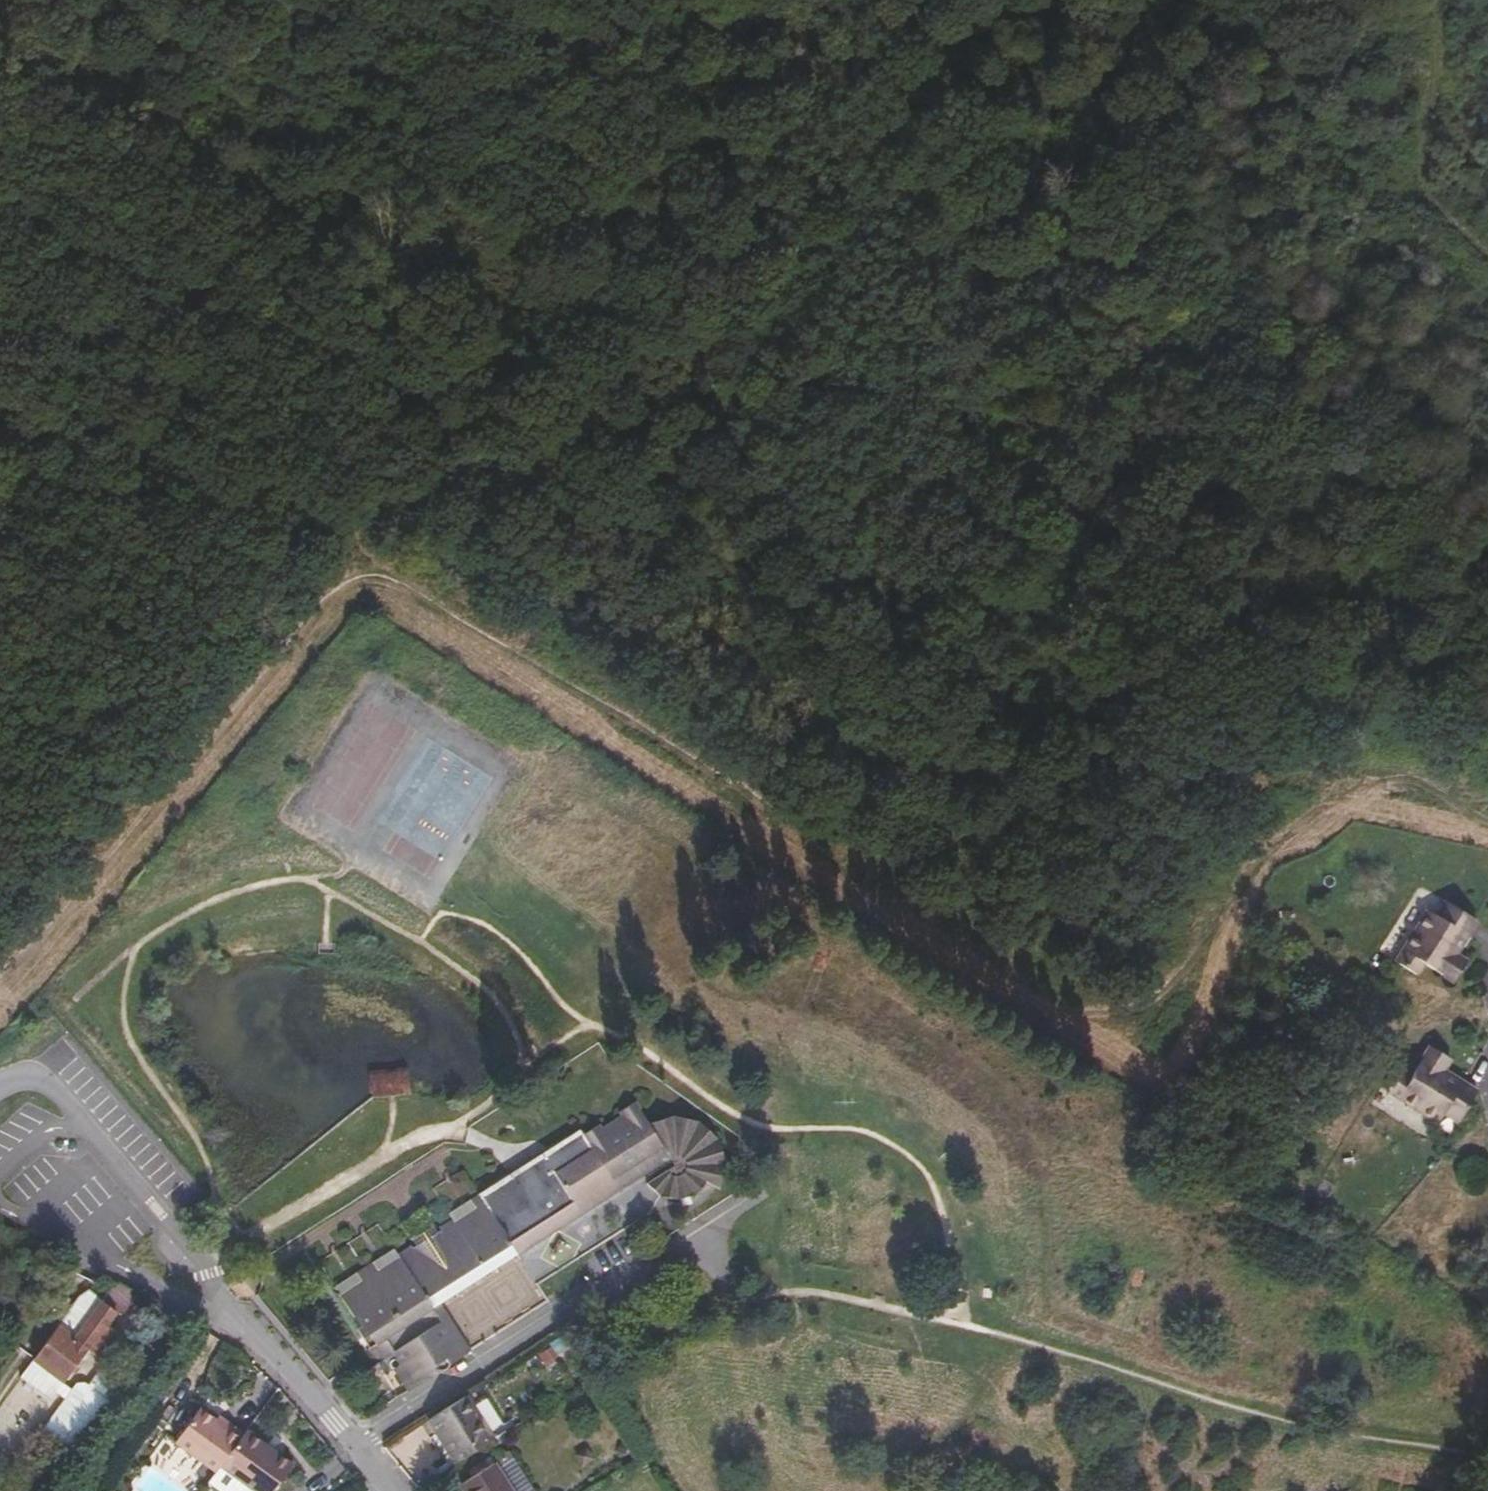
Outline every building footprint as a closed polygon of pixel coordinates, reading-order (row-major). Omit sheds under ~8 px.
[(1421,919),(1399,970),(1417,977),(1421,970),(1458,984),(1467,961),(1459,957),(1475,919),(1441,905),(1432,924),(1421,919)] [(1392,1083),(1374,1108),(1424,1137),(1429,1131),(1447,1143),(1469,1112),(1439,1087),(1448,1076),(1425,1060),(1402,1090),(1392,1083)] [(369,1070),(373,1098),(411,1094),(408,1067),(369,1070)] [(386,1358),(407,1391),(471,1351),(466,1343),(458,1348),(433,1308),(441,1303),(517,1255),(669,1157),(675,1165),(648,1183),(660,1196),(677,1200),(694,1195),(706,1182),(720,1189),(725,1163),(717,1138),(699,1121),(674,1116),(649,1124),(635,1102),(619,1112),(622,1116),(601,1129),(599,1125),(583,1135),(611,1179),(510,1243),(480,1196),(479,1194),(472,1198),(476,1204),(452,1219),(439,1227),(441,1230),(413,1248),(411,1245),(397,1254),(398,1255),(375,1270),(371,1264),(358,1271),(362,1278),(339,1292),(360,1327),(357,1329),(363,1339),(370,1335),(377,1345),(370,1350),(378,1363),(386,1358)] [(611,1179),(583,1135),(582,1133),(550,1153),(549,1152),(511,1176),(512,1177),(480,1196),(510,1243),(611,1179)] [(476,1204),(472,1198),(449,1213),(452,1219),(476,1204)] [(394,1249),(371,1264),(375,1270),(398,1255),(397,1254),(394,1249)] [(335,1286),(339,1292),(362,1278),(358,1271),(335,1286)] [(47,1368),(80,1390),(130,1316),(97,1294),(47,1368)] [(458,1348),(466,1343),(441,1303),(433,1308),(458,1348)] [(581,1324),(571,1330),(578,1341),(588,1335),(581,1324)] [(363,1339),(370,1350),(377,1345),(370,1335),(363,1339)] [(68,1408),(80,1390),(47,1368),(35,1386),(68,1408)] [(494,1439),(467,1396),(428,1420),(437,1435),(440,1433),(458,1462),(494,1439)] [(231,1423),(216,1411),(191,1445),(230,1474),(235,1469),(259,1437),(246,1427),(243,1431),(231,1423)] [(231,1423),(243,1431),(246,1427),(234,1419),(231,1423)] [(259,1437),(235,1469),(264,1490),(290,1490),(307,1468),(261,1433),(259,1437)] [(467,1470),(471,1477),(494,1462),(490,1456),(467,1470)] [(471,1477),(461,1484),(465,1490),(512,1490),(494,1462),(471,1477)]
